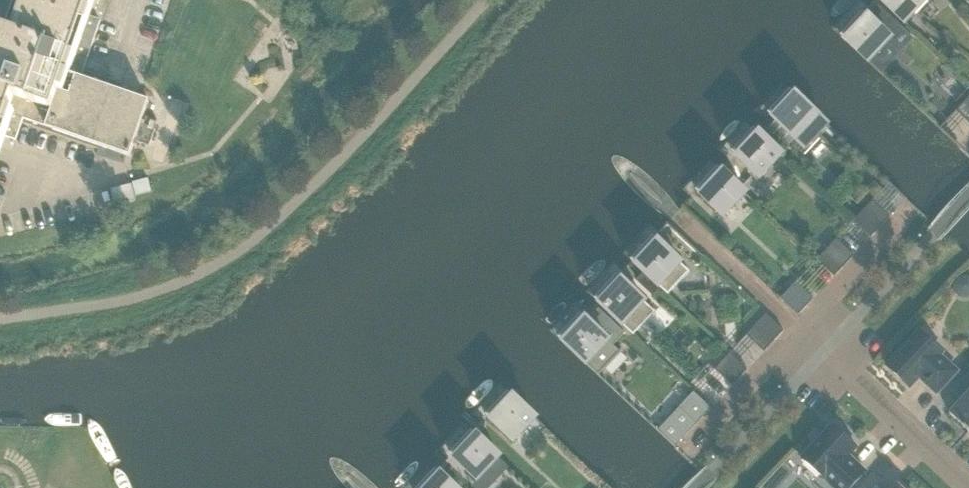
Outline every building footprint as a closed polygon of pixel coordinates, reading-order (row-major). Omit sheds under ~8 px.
[(2,135),(9,113),(47,126),(47,127),(130,156),(135,141),(150,146),(158,121),(144,116),(149,101),(80,77),(100,20),(84,15),(90,0),(26,0),(14,33),(0,28),(0,139),(2,135)] [(926,0),(880,0),(905,23),(926,0)] [(863,12),(841,36),(869,62),(902,27),(878,4),(867,16),(863,12)] [(805,148),(827,124),(789,90),(768,114),(805,148)] [(956,110),(968,122),(968,97),(956,110)] [(760,179),(782,155),(754,130),(732,153),(760,179)] [(725,218),(746,194),(718,169),(697,193),(725,218)] [(871,238),(890,217),(872,200),(853,221),(871,238)] [(834,276),(854,255),(836,239),(817,260),(834,276)] [(670,297),(692,273),(654,240),(633,264),(670,297)] [(626,328),(647,305),(619,279),(597,303),(626,328)] [(798,315),(813,299),(796,282),(781,298),(798,315)] [(764,352),(783,331),(766,314),(746,335),(764,352)] [(623,355),(612,345),(585,320),(563,343),(601,378),(623,355)] [(936,392),(956,371),(939,354),(941,352),(920,331),(887,366),(909,386),(919,376),(936,392)] [(732,386),(747,370),(730,353),(715,369),(732,386)] [(968,431),(968,371),(952,390),(962,400),(949,413),(968,431)] [(514,442),(536,418),(508,392),(486,416),(514,442)] [(696,424),(711,408),(693,392),(679,408),(696,424)] [(865,471),(848,455),(856,447),(832,424),(802,457),(825,479),(826,479),(836,487),(850,487),(865,471)] [(480,483),(502,459),(474,433),(452,457),(480,483)] [(436,470),(419,487),(456,487),(436,470)] [(785,478),(776,470),(766,480),(775,487),(776,487),(785,478)]
